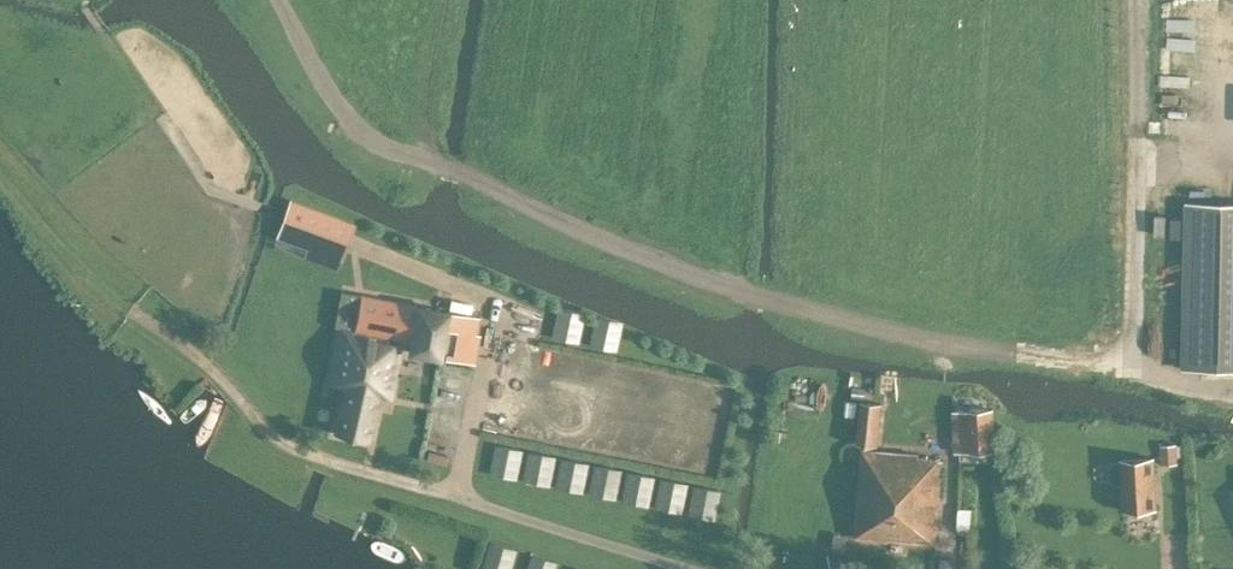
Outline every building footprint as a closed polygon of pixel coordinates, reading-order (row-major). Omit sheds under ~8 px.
[(341,262),(355,226),(356,221),(295,198),(293,204),(280,238),(341,262)] [(1189,203),(1186,370),(1232,371),(1232,204),(1189,203)] [(340,329),(332,384),(345,387),(336,434),(367,442),(378,396),(389,398),(401,341),(411,344),(408,353),(441,359),(442,357),(471,363),(478,318),(418,307),(419,305),(361,295),(354,330),(340,329)] [(864,399),(865,390),(852,389),(851,398),(864,399)] [(860,399),(858,445),(883,446),(885,401),(860,399)] [(993,409),(953,410),(954,453),(995,451),(993,409)] [(781,432),(770,431),(768,442),(780,444),(781,432)] [(1176,445),(1160,447),(1162,465),(1178,463),(1176,445)] [(919,453),(862,449),(855,537),(935,543),(941,459),(919,457),(919,453)] [(1157,509),(1153,457),(1120,459),(1120,463),(1115,463),(1111,469),(1112,479),(1116,485),(1121,484),(1122,511),(1157,509)] [(972,509),(960,507),(958,528),(971,529),(972,509)]
